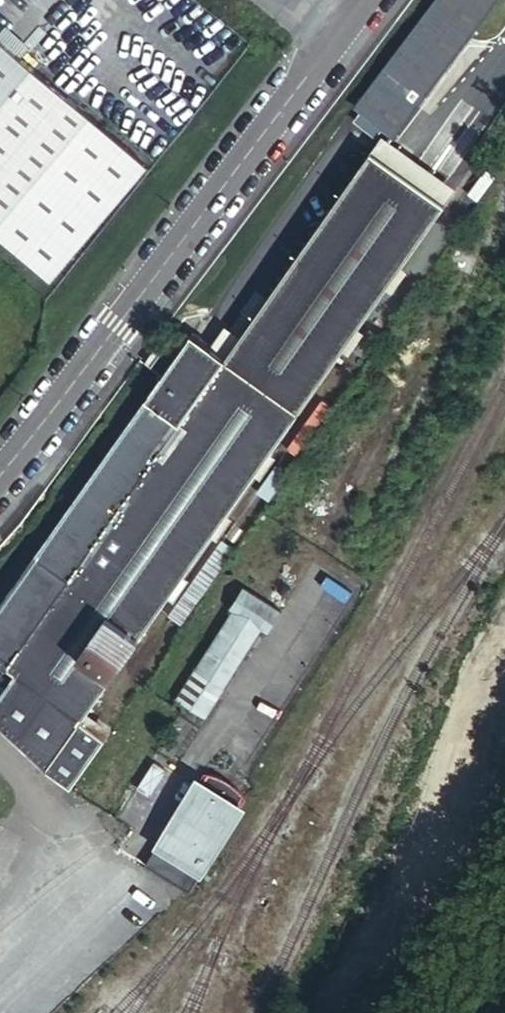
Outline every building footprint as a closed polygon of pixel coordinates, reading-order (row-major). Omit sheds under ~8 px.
[(365,93),(404,122),(496,0),(435,0),(365,93)] [(84,317),(181,199),(0,50),(0,247),(84,317)] [(382,136),(371,152),(444,204),(454,188),(382,136)] [(40,762),(71,786),(106,738),(82,719),(88,712),(302,409),(388,286),(444,204),(371,152),(240,336),(226,356),(210,345),(192,332),(177,353),(162,375),(34,554),(0,603),(0,666),(5,670),(8,667),(15,673),(4,688),(0,685),(0,726),(40,762)] [(224,325),(210,345),(226,356),(240,336),(224,325)] [(167,346),(151,367),(162,375),(177,353),(167,346)] [(246,589),(242,586),(227,608),(232,612),(246,589)] [(280,611),(246,589),(232,612),(175,700),(203,718),(260,629),(267,634),(280,611)] [(500,640),(492,653),(504,661),(504,643),(500,640)] [(112,729),(88,712),(82,719),(106,738),(112,729)] [(157,845),(144,866),(190,894),(203,873),(205,875),(217,856),(212,853),(244,801),(246,795),(245,790),(238,782),(227,774),(217,771),(209,772),(205,776),(172,830),(167,826),(156,843),(157,845)] [(201,774),(167,826),(172,830),(205,776),(201,774)] [(249,803),(244,801),(212,853),(217,856),(249,803)]
